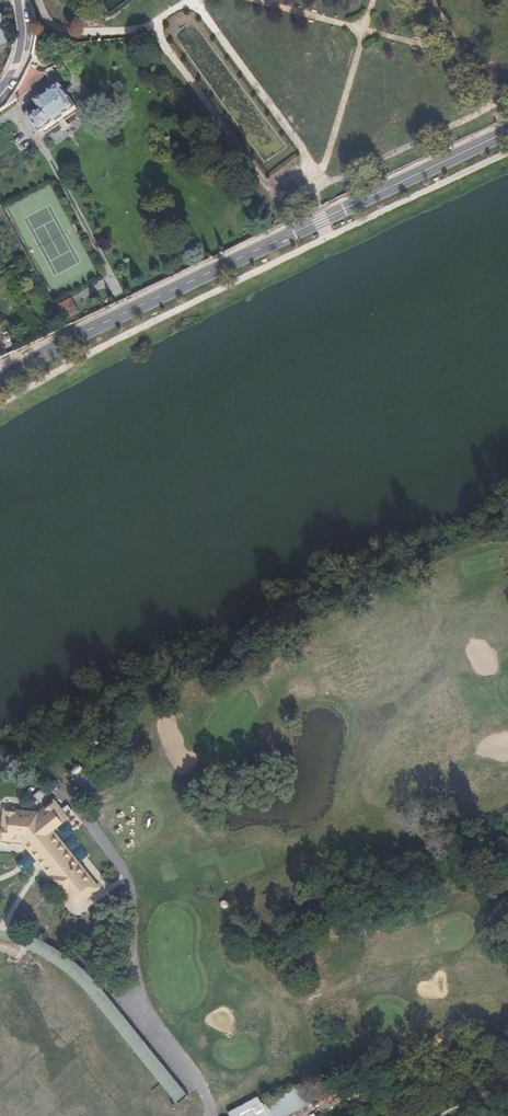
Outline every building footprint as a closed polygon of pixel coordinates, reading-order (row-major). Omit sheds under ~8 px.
[(13,41),(2,13),(0,14),(0,45),(13,41)] [(392,18),(391,26),(403,27),(404,19),(392,18)] [(43,76),(28,68),(15,92),(20,98),(43,76)] [(76,107),(60,83),(45,93),(44,93),(35,99),(38,103),(41,108),(30,115),(40,130),(51,123),(51,122),(67,111),(68,112),(76,107)] [(71,298),(55,306),(62,320),(79,312),(71,298)] [(95,787),(81,765),(72,772),(87,793),(95,787)] [(55,802),(61,810),(65,808),(63,805),(65,803),(61,797),(55,802)] [(61,810),(55,802),(40,814),(6,810),(2,840),(23,842),(32,852),(39,860),(76,907),(99,888),(54,832),(50,828),(66,816),(61,810)] [(69,820),(66,816),(50,828),(54,832),(69,820)] [(39,860),(32,852),(17,864),(20,867),(24,872),(32,866),(39,860)] [(99,984),(92,976),(86,970),(79,964),(73,960),(69,956),(64,953),(57,948),(50,944),(46,942),(38,938),(30,935),(28,940),(25,947),(35,952),(45,957),(52,962),(60,968),(68,974),(74,979),(79,984),(83,988),(88,993),(107,1016),(178,1104),(189,1096),(127,1019),(108,995),(99,984)] [(302,1083),(263,1104),(259,1096),(229,1113),(230,1115),(289,1115),(313,1103),(302,1083)]
